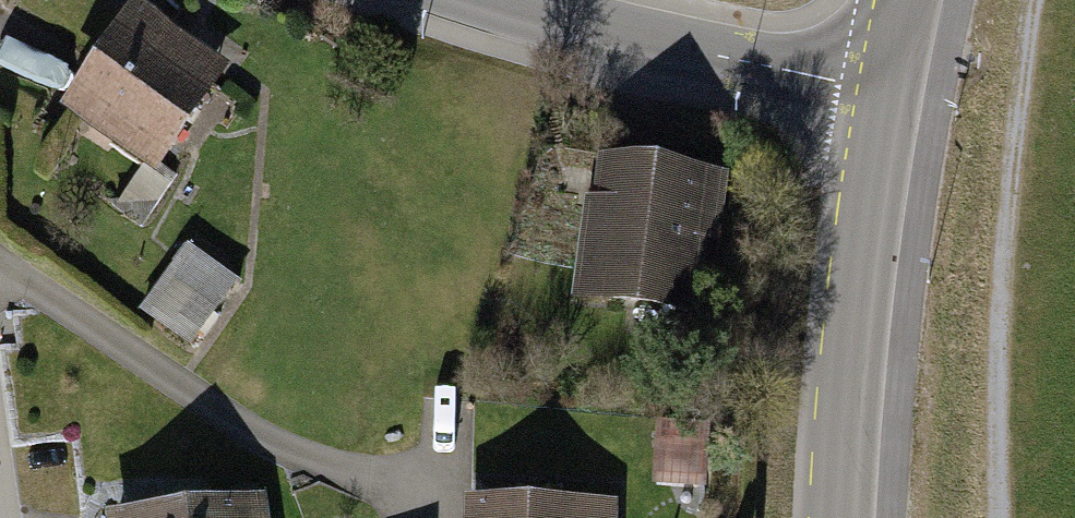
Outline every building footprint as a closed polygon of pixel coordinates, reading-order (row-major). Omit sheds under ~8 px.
[(142,0),(126,0),(56,103),(154,169),(229,58),(142,0)] [(590,153),(574,297),(700,310),(707,234),(729,237),(737,169),(715,166),(590,153)] [(182,374),(237,300),(186,262),(131,336),(182,374)] [(262,491),(113,517),(267,517),(262,491)] [(621,498),(594,498),(463,496),(463,517),(621,517),(621,498)]
